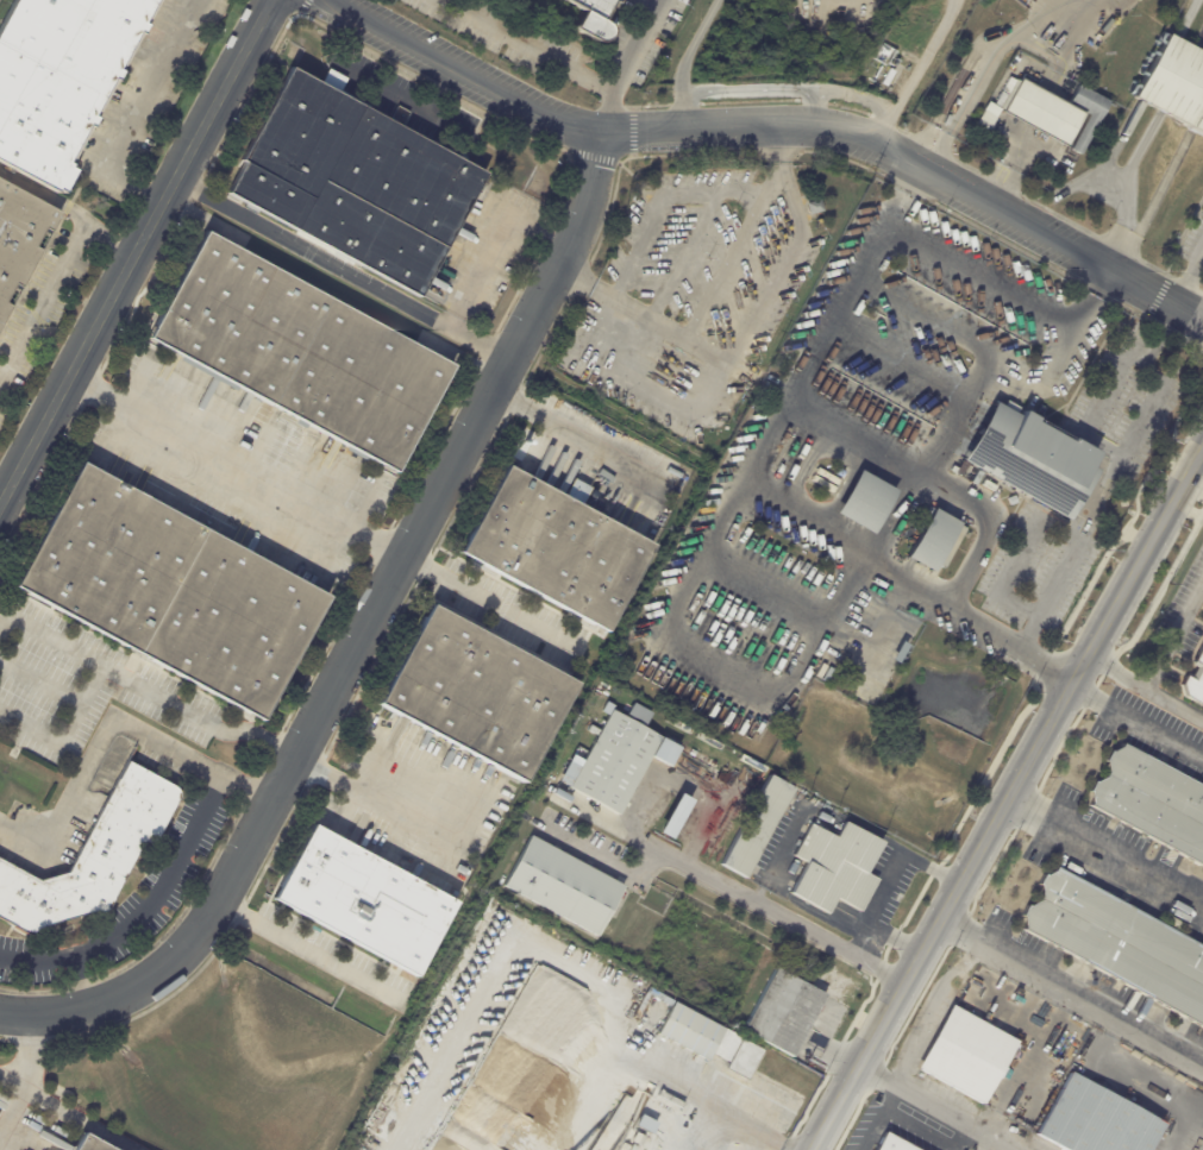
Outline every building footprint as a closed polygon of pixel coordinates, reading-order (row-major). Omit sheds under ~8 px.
[(0,31),(0,160),(67,195),(80,174),(67,165),(159,0),(17,0),(0,31)] [(584,12),(563,0),(619,0),(616,5),(613,2),(602,21),(607,25),(609,27),(609,31),(609,34),(608,37),(606,39),(603,40),(601,42),(597,40),(575,29),(584,12)] [(1173,37),(1202,53),(1202,135),(1133,98),(1167,34),(1173,37)] [(295,68),(485,172),(418,297),(224,191),(240,161),(237,159),(288,64),(295,68)] [(345,78),(326,69),(320,84),(338,92),(345,78)] [(890,69),(896,71),(886,87),(882,83),(890,69)] [(1021,80),(1067,106),(1079,84),(1110,101),(1080,156),(1071,150),(1090,115),(1085,113),(1067,145),(1003,111),(1003,109),(995,105),(1001,92),(1010,96),(1011,95),(1002,90),(1009,77),(1019,82),(1020,80),(1021,80)] [(1001,109),(992,124),(997,126),(994,132),(977,124),(989,102),(1001,109)] [(994,133),(998,127),(1003,130),(1000,136),(994,133)] [(1001,137),(1004,131),(1009,133),(1005,140),(1001,137)] [(67,214),(0,177),(0,339),(67,214)] [(819,213),(810,215),(807,205),(820,200),(823,212),(819,213)] [(395,471),(456,364),(207,231),(150,340),(395,471)] [(1066,520),(1094,470),(1088,466),(1095,452),(1021,409),(1017,415),(992,400),(957,458),(1066,520)] [(84,460),(17,586),(258,723),(328,599),(84,460)] [(509,465),(462,553),(606,630),(652,545),(509,465)] [(876,534),(902,490),(863,467),(839,511),(876,534)] [(819,469),(841,482),(838,486),(815,473),(819,469)] [(983,475),(977,485),(972,483),(978,472),(983,475)] [(814,476),(837,489),(834,494),(812,480),(814,476)] [(564,497),(580,505),(588,488),(572,480),(564,497)] [(997,488),(995,492),(982,485),(984,480),(997,488)] [(719,499),(719,505),(706,508),(704,502),(719,499)] [(910,554),(942,571),(966,528),(936,510),(910,554)] [(434,607),(381,704),(522,784),(582,686),(434,607)] [(907,647),(897,665),(890,661),(901,643),(907,647)] [(1182,691),(1202,703),(1202,652),(1182,691)] [(827,667),(820,679),(815,677),(822,665),(827,667)] [(842,666),(848,670),(845,678),(838,674),(842,666)] [(827,683),(827,684),(822,680),(829,668),(834,671),(827,683)] [(622,810),(662,736),(613,708),(575,783),(622,810)] [(1130,746),(1114,750),(1111,777),(1097,786),(1097,806),(1202,865),(1202,786),(1130,746)] [(74,869),(44,880),(0,857),(0,917),(27,932),(44,919),(90,909),(111,909),(140,846),(150,834),(164,834),(184,793),(130,760),(74,869)] [(104,781),(107,774),(113,778),(108,785),(104,781)] [(748,876),(796,792),(770,777),(722,863),(748,876)] [(547,779),(559,786),(557,791),(544,784),(547,779)] [(690,800),(677,793),(657,833),(669,839),(690,800)] [(838,824),(835,829),(822,823),(825,818),(838,824)] [(418,982),(460,903),(315,823),(274,899),(418,982)] [(863,916),(879,882),(869,876),(885,847),(846,825),(839,837),(815,827),(798,855),(807,862),(792,893),(829,913),(839,899),(863,916)] [(535,834),(505,884),(595,936),(626,886),(535,834)] [(1063,869),(1047,876),(1047,899),(1027,910),(1029,929),(1202,1026),(1202,946),(1063,869)] [(782,972),(826,995),(789,1056),(743,1031),(782,972)] [(647,1025),(660,1001),(665,1004),(652,1029),(647,1025)] [(712,1052),(707,1061),(696,1055),(695,1057),(691,1056),(694,1054),(657,1033),(675,1001),(723,1029),(712,1052)] [(986,1105),(1021,1042),(957,1005),(922,1066),(986,1105)] [(743,1037),(729,1062),(713,1052),(726,1029),(743,1037)] [(754,1069),(748,1081),(727,1069),(743,1038),(764,1050),(754,1069)] [(1167,1124),(1153,1149),(1067,1149),(1044,1137),(1077,1074),(1167,1124)] [(682,1110),(657,1095),(660,1089),(663,1091),(663,1092),(684,1105),(682,1110)] [(640,1118),(653,1126),(650,1131),(637,1124),(640,1118)] [(637,1132),(645,1138),(640,1146),(632,1142),(637,1132)] [(885,1132),(918,1149),(875,1149),(885,1132)] [(83,1135),(116,1149),(75,1149),(83,1135)]
